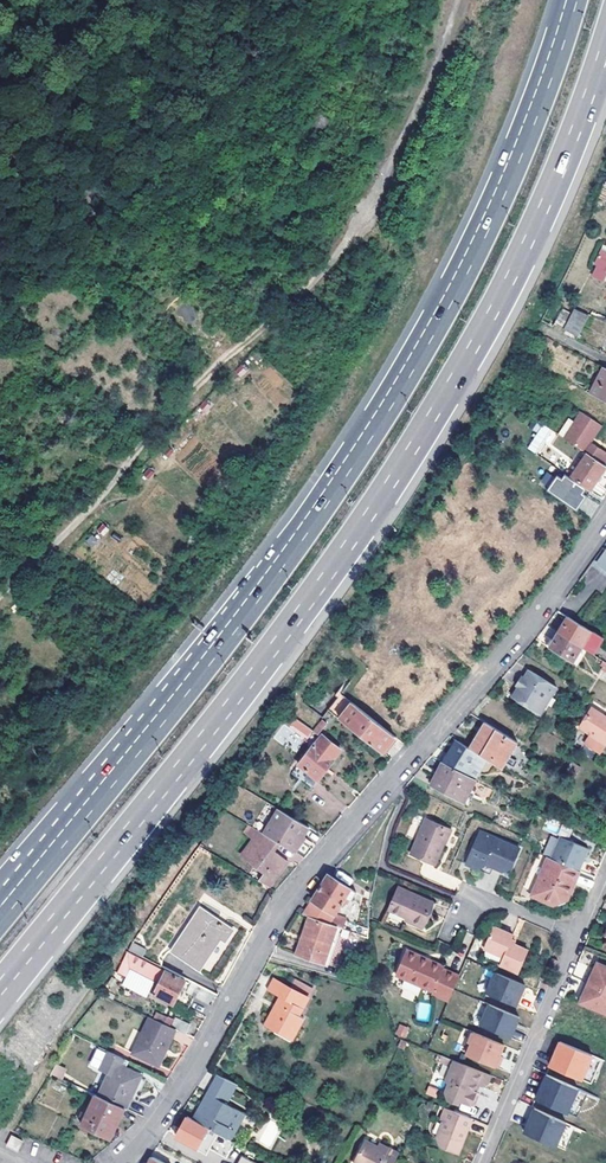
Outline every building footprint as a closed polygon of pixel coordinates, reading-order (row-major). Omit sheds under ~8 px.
[(320,113),(308,127),(317,134),(328,120),(320,113)] [(604,245),(592,272),(601,276),(604,268),(605,269),(605,246),(604,245)] [(564,328),(575,307),(566,303),(556,323),(564,328)] [(575,307),(564,328),(579,335),(590,313),(575,307)] [(579,387),(605,401),(605,368),(592,361),(579,387)] [(582,411),(576,419),(570,416),(560,433),(565,436),(605,463),(605,462),(605,451),(592,441),(602,425),(582,411)] [(544,424),(529,447),(535,452),(551,428),(544,424)] [(591,490),(605,468),(605,466),(587,452),(571,476),(587,487),(591,490)] [(546,472),(540,482),(547,487),(554,477),(546,472)] [(577,510),(588,495),(586,493),(584,492),(587,487),(571,476),(568,474),(565,479),(561,476),(550,491),(577,510)] [(604,546),(594,559),(605,568),(605,543),(604,546)] [(568,617),(559,632),(582,646),(595,653),(599,647),(604,638),(592,631),(568,617)] [(559,632),(550,647),(573,661),(582,646),(559,632)] [(602,658),(595,653),(591,659),(598,663),(602,658)] [(520,687),(513,697),(541,713),(557,687),(530,670),(525,677),(520,687)] [(525,677),(523,676),(517,685),(520,687),(525,677)] [(328,709),(382,752),(395,736),(341,693),(328,709)] [(580,728),(591,734),(586,743),(601,752),(605,744),(605,715),(593,707),(580,728)] [(313,730),(296,719),(293,723),(310,735),(313,730)] [(323,720),(315,731),(314,731),(320,735),(329,724),(323,720)] [(477,753),(502,768),(518,742),(485,722),(469,748),(477,753)] [(315,743),(291,773),(311,789),(335,759),(334,758),(341,749),(323,736),(317,745),(315,743)] [(469,748),(458,740),(444,763),(465,773),(477,753),(469,748)] [(444,763),(432,786),(453,796),(465,773),(444,763)] [(265,834),(279,842),(296,852),(304,837),(303,836),(308,827),(277,810),(265,834)] [(428,819),(413,855),(437,865),(448,840),(450,840),(454,830),(428,819)] [(549,819),(546,828),(556,832),(559,823),(549,819)] [(272,882),(284,863),(270,856),(273,852),(279,842),(265,834),(249,825),(245,833),(252,837),(242,854),(267,868),(262,877),(272,882)] [(514,868),(522,848),(483,832),(477,845),(469,864),(485,871),(488,864),(496,867),(505,871),(514,868)] [(552,858),(579,870),(581,867),(589,848),(561,837),(552,858)] [(270,856),(284,863),(286,859),(273,852),(270,856)] [(556,903),(568,897),(574,884),(579,870),(552,858),(551,858),(536,895),(556,903)] [(488,864),(485,871),(493,875),(496,867),(488,864)] [(330,923),(336,912),(345,896),(351,900),(356,891),(329,874),(304,914),(310,916),(330,923)] [(259,880),(270,886),(272,882),(262,877),(259,880)] [(415,919),(414,923),(424,927),(435,903),(400,888),(391,909),(409,917),(415,919)] [(196,966),(203,956),(206,958),(220,937),(225,941),(232,929),(217,920),(218,919),(202,909),(180,940),(179,940),(172,951),(196,966)] [(338,926),(343,928),(348,916),(336,912),(330,923),(338,926)] [(330,923),(310,916),(297,953),(325,963),(338,926),(330,923)] [(493,926),(483,949),(503,957),(500,964),(519,972),(528,950),(515,944),(510,942),(511,939),(513,935),(493,926)] [(396,974),(433,991),(432,993),(449,1001),(460,976),(443,968),(444,965),(429,959),(428,962),(420,959),(421,956),(406,949),(396,974)] [(186,980),(127,950),(117,971),(124,975),(130,963),(156,975),(156,974),(162,977),(154,993),(174,1003),(186,980)] [(552,958),(548,968),(553,970),(557,960),(552,958)] [(598,963),(593,975),(591,974),(583,992),(586,993),(581,1004),(605,1015),(605,966),(598,963)] [(495,971),(486,993),(516,1006),(521,994),(525,985),(495,971)] [(298,1014),(312,988),(294,978),(290,986),(275,977),(268,989),(280,996),(265,1022),(284,1033),(290,1023),(297,1027),(303,1017),(298,1014)] [(210,991),(194,982),(188,994),(204,1002),(210,991)] [(428,1021),(430,1004),(418,1003),(416,1020),(428,1021)] [(481,1026),(511,1039),(517,1025),(520,1017),(490,1004),(481,1026)] [(159,1065),(176,1028),(172,1026),(151,1016),(133,1053),(159,1065)] [(176,1028),(187,1033),(191,1024),(176,1016),(172,1026),(176,1028)] [(284,1033),(291,1037),(297,1027),(290,1023),(284,1033)] [(399,1035),(406,1037),(410,1028),(402,1024),(398,1033),(399,1035)] [(505,1045),(470,1030),(465,1041),(468,1043),(463,1053),(495,1067),(501,1053),(505,1045)] [(589,1071),(591,1072),(597,1057),(557,1041),(547,1068),(584,1083),(589,1071)] [(454,1061),(442,1055),(439,1061),(452,1067),(454,1061)] [(491,1076),(454,1061),(452,1067),(446,1081),(449,1082),(445,1092),(448,1099),(458,1103),(460,1101),(471,1105),(476,1093),(474,1092),(477,1083),(483,1086),(488,1084),(491,1076)] [(66,1069),(56,1064),(50,1073),(62,1078),(66,1069)] [(115,1064),(100,1096),(125,1107),(140,1075),(115,1064)] [(196,1120),(230,1138),(245,1113),(229,1104),(240,1084),(222,1075),(196,1120)] [(543,1075),(533,1102),(569,1115),(579,1088),(543,1075)] [(436,1097),(437,1088),(427,1086),(426,1095),(436,1097)] [(480,1094),(476,1093),(471,1105),(474,1107),(480,1094)] [(113,1134),(125,1107),(100,1096),(96,1094),(83,1124),(96,1130),(97,1126),(113,1134)] [(529,1119),(524,1131),(556,1146),(567,1122),(535,1107),(529,1119)] [(459,1153),(466,1136),(463,1132),(465,1127),(469,1128),(473,1119),(453,1111),(446,1108),(440,1121),(443,1122),(437,1137),(440,1145),(459,1153)] [(236,1141),(230,1138),(196,1120),(187,1115),(176,1136),(201,1150),(207,1153),(213,1142),(230,1152),(236,1141)] [(256,1141),(270,1149),(282,1126),(268,1118),(256,1141)] [(22,1140),(11,1134),(5,1144),(17,1150),(22,1140)] [(199,1153),(201,1150),(176,1136),(175,1135),(172,1139),(199,1153)] [(400,1154),(381,1144),(379,1147),(367,1141),(356,1162),(395,1162),(400,1154)]
